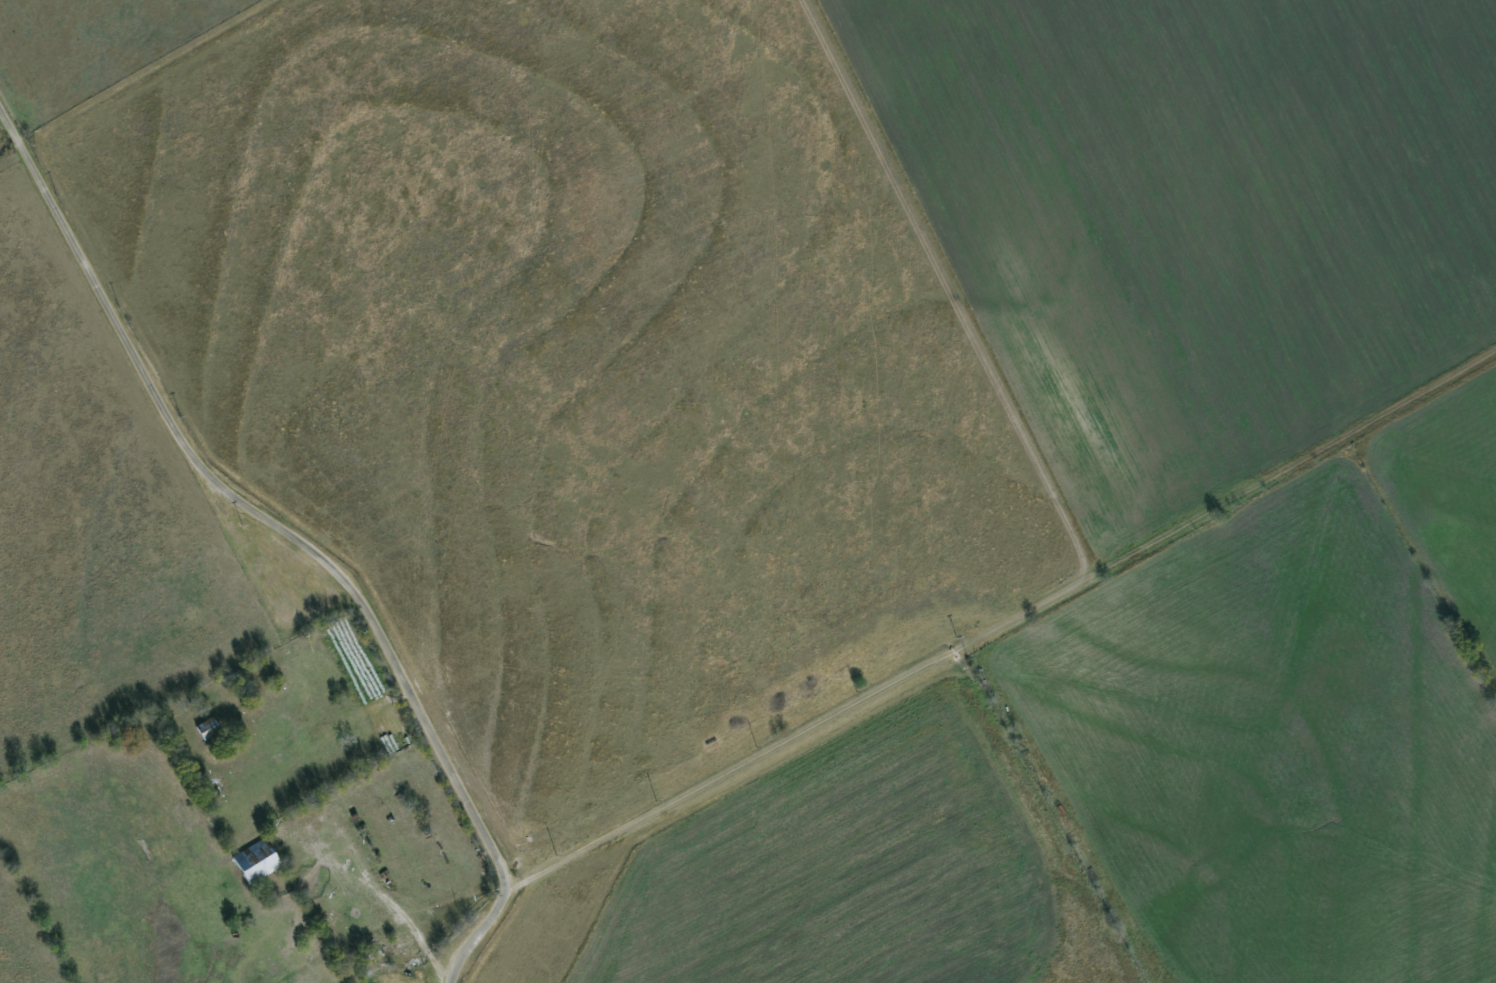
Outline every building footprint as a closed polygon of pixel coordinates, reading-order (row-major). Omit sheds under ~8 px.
[(197,725),(218,714),(226,729),(204,740),(197,725)] [(286,862),(252,884),(234,855),(268,834),(286,862)]
